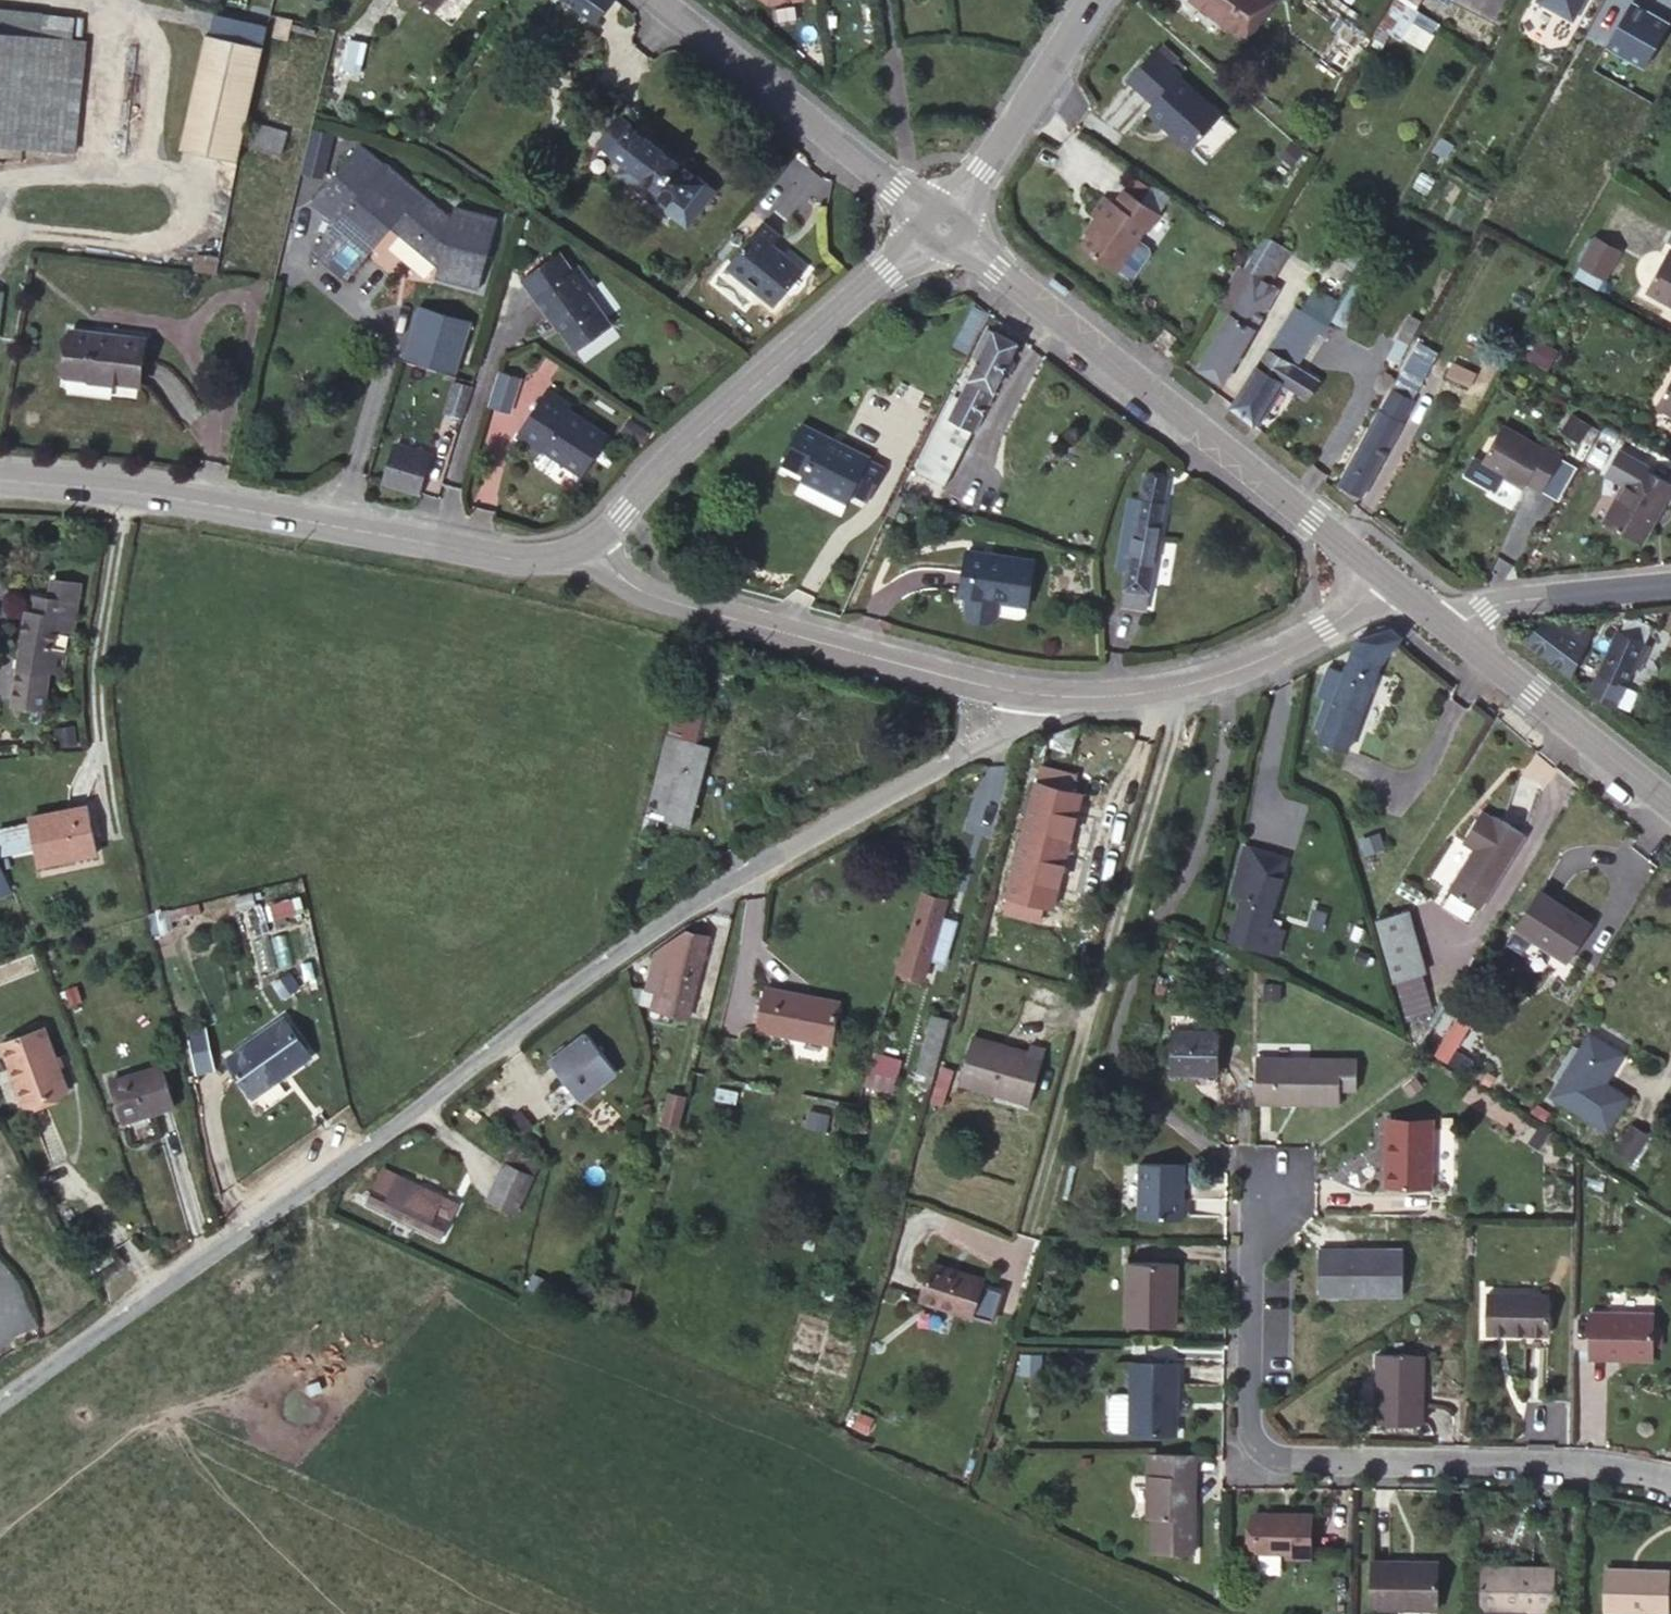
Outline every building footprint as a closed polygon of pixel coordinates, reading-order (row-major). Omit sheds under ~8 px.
[(436,11),(444,0),(422,0),(436,11)] [(611,0),(569,0),(597,20),(611,0)] [(1270,0),(1195,0),(1246,38),(1274,2),(1270,0)] [(1584,0),(1541,0),(1574,18),(1584,0)] [(1670,24),(1631,2),(1607,46),(1645,67),(1670,24)] [(212,12),(207,32),(261,44),(265,24),(212,12)] [(73,40),(75,22),(0,14),(0,33),(73,40)] [(293,20),(278,16),(273,37),(288,40),(293,20)] [(77,149),(87,42),(73,40),(0,33),(0,142),(77,149)] [(264,46),(262,46),(207,33),(181,149),(238,162),(264,46)] [(367,43),(350,39),(343,68),(360,72),(367,43)] [(1180,75),(1154,50),(1127,80),(1153,103),(1146,111),(1189,149),(1220,114),(1178,77),(1180,75)] [(288,131),(256,122),(249,145),(281,154),(288,131)] [(715,189),(632,125),(613,151),(628,163),(619,173),(688,226),(715,189)] [(309,127),(297,170),(321,176),(333,133),(309,127)] [(360,144),(353,152),(379,173),(385,164),(360,144)] [(379,173),(353,152),(312,203),(336,224),(327,235),(335,242),(318,263),(344,284),(390,229),(439,269),(436,279),(479,291),(499,221),(456,209),(453,219),(385,164),(379,173)] [(787,227),(821,176),(788,154),(754,205),(787,227)] [(1148,226),(1158,212),(1123,188),(1114,201),(1103,194),(1092,211),(1098,216),(1080,244),(1115,269),(1146,225),(1148,226)] [(780,236),(764,223),(725,266),(773,306),(804,269),(773,244),(780,236)] [(335,242),(327,235),(310,256),(318,263),(335,242)] [(1618,251),(1595,237),(1580,264),(1603,277),(1618,251)] [(1117,270),(1129,278),(1150,249),(1138,240),(1117,270)] [(1350,258),(1324,244),(1310,267),(1335,282),(1350,258)] [(1667,254),(1647,290),(1670,303),(1670,256),(1667,254)] [(594,289),(578,267),(536,296),(576,351),(611,326),(588,293),(594,289)] [(1277,289),(1239,267),(1216,305),(1230,314),(1198,368),(1222,382),(1277,289)] [(416,304),(400,358),(454,374),(470,320),(416,304)] [(1296,305),(1231,404),(1232,405),(1253,422),(1280,380),(1287,384),(1303,394),(1311,381),(1290,368),(1292,365),(1290,364),(1318,319),(1296,305)] [(1389,357),(1397,362),(1420,321),(1411,315),(1389,357)] [(1164,327),(1157,337),(1168,346),(1175,336),(1164,327)] [(146,338),(71,328),(66,375),(140,384),(146,338)] [(980,361),(994,334),(987,330),(973,357),(980,361)] [(995,333),(994,334),(980,361),(969,381),(968,380),(952,411),(948,409),(916,470),(945,484),(1017,344),(995,333)] [(1436,352),(1419,342),(1363,447),(1360,446),(1340,484),(1361,496),(1371,477),(1370,476),(1381,454),(1383,455),(1413,401),(1410,399),(1436,352)] [(1493,367),(1471,357),(1467,367),(1477,372),(1471,386),(1482,391),(1493,367)] [(1464,367),(1453,362),(1448,374),(1458,379),(1464,367)] [(508,413),(518,381),(499,375),(489,407),(508,413)] [(1280,380),(1253,422),(1260,427),(1287,384),(1280,380)] [(1658,404),(1670,411),(1670,380),(1658,404)] [(1315,384),(1311,381),(1303,394),(1308,396),(1315,384)] [(571,406),(546,389),(514,437),(540,454),(541,452),(583,477),(609,437),(569,411),(571,406)] [(801,421),(800,425),(838,444),(840,441),(801,421)] [(838,444),(800,425),(781,464),(802,473),(799,479),(845,502),(849,494),(852,489),(868,497),(883,465),(868,457),(869,455),(840,441),(838,444)] [(1543,450),(1502,427),(1482,462),(1523,485),(1526,479),(1543,488),(1560,459),(1563,454),(1546,444),(1543,450)] [(429,453),(395,443),(383,484),(419,493),(429,453)] [(1604,522),(1639,542),(1664,501),(1668,504),(1670,499),(1670,484),(1644,469),(1647,464),(1621,449),(1607,471),(1627,484),(1604,522)] [(1577,470),(1560,459),(1543,488),(1561,499),(1577,470)] [(1138,517),(1128,515),(1123,539),(1133,540),(1124,599),(1145,603),(1166,480),(1144,476),(1138,517)] [(852,489),(849,494),(866,501),(868,497),(852,489)] [(1114,503),(1111,514),(1123,518),(1127,507),(1114,503)] [(1123,518),(1111,514),(1106,528),(1118,533),(1123,518)] [(1032,560),(968,551),(961,596),(968,597),(966,614),(971,620),(990,623),(996,618),(999,600),(1026,604),(1032,560)] [(58,611),(59,601),(59,600),(30,595),(14,704),(43,709),(52,649),(66,651),(69,636),(73,637),(77,614),(68,613),(58,611)] [(69,603),(59,601),(58,611),(68,613),(69,603)] [(1627,617),(1621,632),(1643,642),(1650,627),(1627,617)] [(1526,640),(1570,675),(1590,630),(1569,620),(1566,626),(1554,619),(1550,625),(1546,622),(1539,623),(1526,640)] [(1392,628),(1356,638),(1343,674),(1328,668),(1317,696),(1325,699),(1314,726),(1323,730),(1319,739),(1346,749),(1378,666),(1401,635),(1392,628)] [(1589,690),(1614,708),(1643,642),(1621,632),(1618,630),(1589,690)] [(677,705),(646,815),(658,818),(691,827),(711,748),(695,744),(703,712),(677,705)] [(1079,724),(1048,734),(1044,751),(1034,747),(1021,789),(1032,793),(1016,847),(1042,854),(1045,840),(1047,840),(1079,724)] [(88,807),(30,818),(31,824),(0,830),(0,842),(2,855),(17,852),(21,867),(96,853),(88,807)] [(1479,909),(1524,835),(1493,816),(1492,819),(1480,812),(1462,841),(1474,849),(1449,890),(1479,909)] [(1285,858),(1243,846),(1230,894),(1243,897),(1231,939),(1276,953),(1283,930),(1265,925),(1285,858)] [(13,891),(0,861),(0,896),(13,891)] [(1590,925),(1540,891),(1516,928),(1566,961),(1590,925)] [(906,948),(902,947),(896,970),(923,978),(928,960),(935,936),(945,900),(923,893),(906,948)] [(252,894),(236,897),(238,908),(255,904),(252,894)] [(1407,910),(1375,920),(1393,981),(1422,972),(1424,971),(1407,910)] [(1365,929),(1354,925),(1351,938),(1361,941),(1365,929)] [(686,931),(679,935),(665,995),(662,1011),(687,1017),(707,935),(686,931)] [(679,935),(675,938),(661,994),(665,995),(679,935)] [(943,939),(935,936),(928,960),(936,962),(943,939)] [(661,994),(675,938),(657,951),(648,991),(656,993),(661,994)] [(1369,955),(1357,951),(1353,960),(1365,965),(1369,955)] [(1432,1007),(1422,972),(1393,981),(1403,1016),(1432,1007)] [(838,1001),(765,988),(756,1029),(829,1043),(838,1001)] [(652,1009),(658,1010),(661,994),(656,993),(652,1009)] [(948,1021),(930,1016),(913,1079),(930,1084),(948,1021)] [(283,1019),(227,1059),(254,1096),(310,1056),(283,1019)] [(207,1023),(188,1028),(199,1070),(218,1066),(207,1023)] [(44,1029),(2,1043),(24,1104),(66,1089),(44,1029)] [(1218,1030),(1171,1031),(1171,1073),(1218,1073),(1218,1030)] [(586,1032),(548,1061),(578,1100),(615,1071),(586,1032)] [(1622,1053),(1592,1034),(1582,1050),(1573,1046),(1553,1078),(1560,1082),(1552,1096),(1606,1128),(1626,1097),(1603,1083),(1622,1053)] [(1027,1052),(971,1036),(959,1084),(1029,1103),(1045,1048),(1029,1044),(1027,1052)] [(899,1061),(873,1053),(863,1087),(889,1094),(899,1061)] [(1273,1056),(1257,1056),(1256,1099),(1272,1099),(1273,1056)] [(1341,1057),(1273,1056),(1272,1099),(1340,1100),(1341,1057)] [(161,1066),(112,1081),(124,1122),(173,1107),(161,1066)] [(683,1095),(668,1091),(659,1124),(675,1128),(683,1095)] [(1550,1112),(1537,1104),(1531,1112),(1545,1121),(1550,1112)] [(1386,1117),(1385,1155),(1394,1155),(1395,1125),(1433,1126),(1434,1118),(1386,1117)] [(1394,1155),(1385,1155),(1384,1188),(1431,1189),(1433,1126),(1395,1125),(1394,1155)] [(1648,1135),(1632,1125),(1617,1150),(1633,1160),(1648,1135)] [(509,1126),(506,1130),(516,1138),(520,1133),(509,1126)] [(516,1138),(506,1130),(503,1135),(513,1143),(516,1138)] [(1433,1183),(1449,1182),(1448,1148),(1432,1148),(1433,1183)] [(532,1176),(503,1162),(479,1213),(508,1227),(532,1176)] [(1184,1165),(1139,1164),(1137,1216),(1183,1217),(1184,1165)] [(439,1197),(398,1177),(391,1192),(376,1184),(367,1203),(440,1239),(450,1221),(432,1212),(439,1197)] [(1403,1250),(1319,1250),(1319,1295),(1403,1294),(1403,1250)] [(1176,1262),(1128,1260),(1125,1322),(1174,1325),(1176,1262)] [(980,1279),(931,1264),(920,1299),(970,1314),(980,1279)] [(836,1286),(821,1281),(816,1295),(832,1300),(836,1286)] [(1489,1294),(1488,1326),(1507,1327),(1507,1334),(1550,1334),(1550,1295),(1489,1294)] [(1594,1314),(1593,1354),(1624,1355),(1624,1363),(1656,1364),(1657,1315),(1594,1314)] [(1424,1355),(1376,1354),(1375,1423),(1423,1424),(1424,1355)] [(1624,1355),(1593,1354),(1593,1362),(1624,1363),(1624,1355)] [(1173,1399),(1177,1400),(1177,1361),(1131,1361),(1130,1432),(1172,1433),(1173,1399)] [(1110,1431),(1128,1430),(1127,1409),(1109,1410),(1110,1431)] [(1195,1455),(1155,1454),(1154,1475),(1148,1475),(1147,1519),(1153,1519),(1153,1551),(1193,1552),(1194,1519),(1188,1519),(1188,1474),(1195,1474),(1195,1455)] [(1309,1514),(1252,1512),(1251,1551),(1287,1552),(1287,1558),(1308,1559),(1309,1514)] [(1437,1562),(1373,1560),(1372,1608),(1437,1609),(1437,1562)] [(1555,1567),(1514,1567),(1514,1574),(1480,1574),(1480,1609),(1526,1609),(1555,1609),(1555,1567)] [(1605,1611),(1667,1611),(1668,1571),(1606,1570),(1605,1611)]
